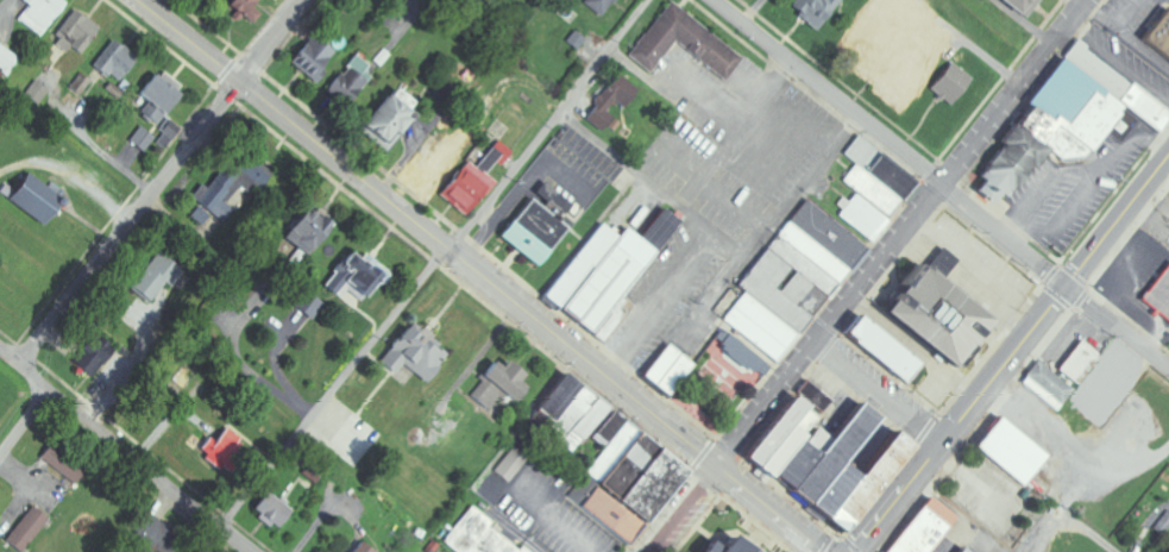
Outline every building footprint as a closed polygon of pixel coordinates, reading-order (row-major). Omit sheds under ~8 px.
[(66,0),(21,0),(20,1),(28,6),(21,18),(48,34),(67,0),(66,0)] [(240,15),(251,24),(261,13),(254,7),(260,0),(229,0),(224,6),(238,17),(240,15)] [(582,4),(602,18),(614,0),(585,0),(582,4)] [(786,7),(814,31),(840,0),(792,0),(786,7)] [(1022,20),(1038,0),(997,0),(1022,20)] [(742,57),(670,2),(629,57),(650,72),(674,41),(725,80),(742,57)] [(1167,8),(1168,10),(1168,57),(1144,38),(1167,8)] [(65,52),(69,47),(78,53),(98,28),(76,10),(52,41),(65,52)] [(309,36),(337,57),(315,83),(288,61),(309,36)] [(1078,39),(992,140),(999,146),(975,174),(986,183),(979,192),(994,205),(1044,146),(1069,167),(1121,106),(1155,134),(1168,117),(1168,116),(1078,39)] [(133,54),(110,42),(95,70),(119,82),(133,54)] [(19,61),(0,47),(0,71),(7,76),(19,61)] [(353,54),(367,64),(363,70),(370,76),(346,104),(326,87),(353,54)] [(967,75),(946,61),(928,91),(949,104),(967,75)] [(135,96),(151,107),(145,117),(155,124),(179,89),(152,70),(135,96)] [(592,101),(596,105),(585,118),(600,132),(606,125),(612,131),(620,122),(612,114),(635,89),(617,73),(592,101)] [(49,90),(36,80),(25,94),(38,104),(49,90)] [(388,92),(415,114),(385,151),(358,128),(388,92)] [(146,153),(157,136),(141,126),(130,143),(146,153)] [(903,200),(855,163),(842,152),(859,132),(918,180),(903,200)] [(227,159),(206,188),(200,184),(187,201),(195,206),(190,213),(215,231),(232,208),(225,203),(238,185),(245,191),(249,186),(257,191),(268,176),(245,158),(238,167),(227,159)] [(466,161),(491,181),(464,214),(439,194),(466,161)] [(888,218),(855,190),(841,181),(855,163),(903,200),(888,218)] [(41,224),(59,197),(23,172),(12,188),(6,183),(0,191),(0,196),(41,224)] [(866,246),(832,219),(855,190),(888,218),(866,246)] [(529,197),(566,228),(536,265),(499,234),(529,197)] [(848,268),(787,220),(805,197),(832,219),(866,246),(848,268)] [(276,236),(302,254),(322,224),(297,206),(276,236)] [(639,236),(662,207),(680,221),(646,263),(590,332),(543,294),(602,222),(617,236),(626,225),(639,236)] [(827,295),(766,246),(787,220),(848,268),(827,295)] [(797,333),(743,290),(736,284),(766,246),(827,295),(797,333)] [(340,299),(344,292),(360,300),(376,266),(344,250),(324,291),(340,299)] [(151,306),(178,269),(156,252),(129,289),(151,306)] [(919,262),(993,319),(955,368),(881,310),(919,262)] [(1143,300),(1168,265),(1168,319),(1143,300)] [(310,322),(322,305),(303,290),(290,307),(310,322)] [(775,359),(723,318),(743,290),(797,333),(775,359)] [(860,313),(919,362),(903,382),(843,332),(860,313)] [(423,382),(442,358),(400,328),(375,362),(393,376),(400,365),(423,382)] [(740,405),(754,390),(747,383),(757,373),(761,377),(768,370),(730,331),(710,351),(717,358),(705,370),(740,405)] [(90,378),(110,348),(89,334),(69,364),(90,378)] [(1081,341),(1100,357),(1077,384),(1058,368),(1081,341)] [(667,343),(693,364),(667,395),(642,374),(667,343)] [(484,410),(498,395),(505,402),(522,384),(517,379),(522,374),(498,351),(475,375),(482,381),(469,395),(484,410)] [(1037,359),(1073,389),(1057,409),(1020,381),(1037,359)] [(747,454),(796,395),(807,404),(792,424),(759,465),(747,454)] [(861,403),(880,418),(844,460),(809,506),(791,490),(821,453),(861,403)] [(682,468),(611,414),(597,434),(610,444),(588,473),(600,482),(580,508),(626,542),(682,468)] [(999,416),(1048,454),(1024,485),(975,447),(999,416)] [(792,424),(805,434),(802,439),(772,476),(759,465),(792,424)] [(210,441),(200,455),(228,476),(248,448),(222,429),(212,443),(210,441)] [(825,519),(861,475),(897,431),(913,445),(843,533),(825,519)] [(802,439),(821,453),(791,490),(772,476),(802,439)] [(527,458),(514,447),(494,472),(507,483),(527,458)] [(825,519),(809,506),(844,460),(861,475),(825,519)] [(291,505),(264,490),(250,513),(277,529),(291,505)] [(955,515),(926,551),(886,551),(930,496),(955,515)] [(29,551),(53,517),(36,504),(11,540),(29,551)] [(490,527),(493,523),(469,506),(442,543),(454,551),(524,551),(490,527)] [(129,535),(153,551),(169,528),(145,511),(129,535)] [(723,547),(712,539),(703,551),(756,551),(733,534),(723,547)] [(356,540),(345,551),(369,551),(356,540)]
